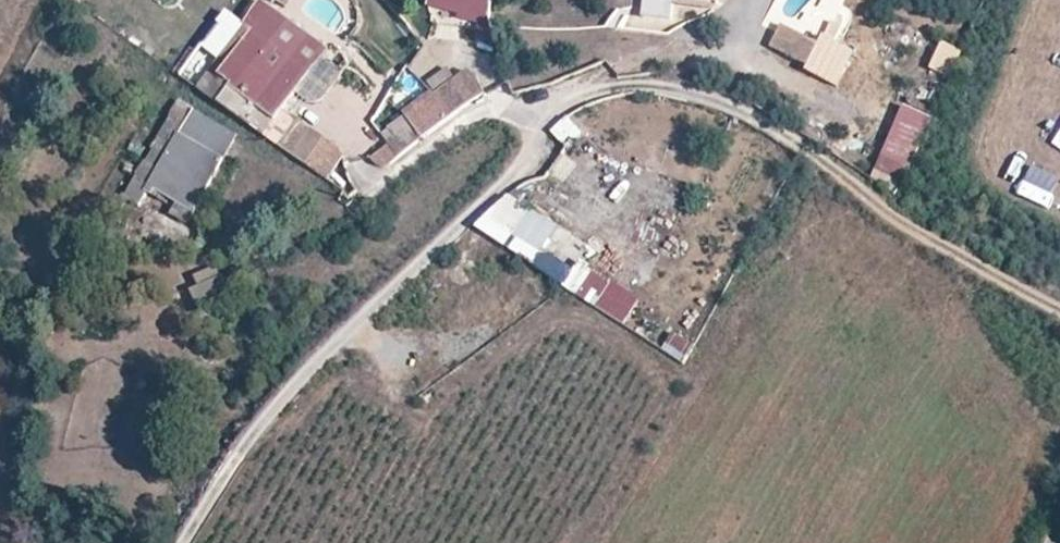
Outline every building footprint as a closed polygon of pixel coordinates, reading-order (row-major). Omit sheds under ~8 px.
[(256,132),(301,67),(261,40),(277,18),(252,0),(248,0),(233,21),(243,27),(212,70),(203,64),(189,86),(256,132)] [(452,9),(451,13),(468,18),(464,29),(483,35),(484,27),(487,0),(422,0),(452,9)] [(645,10),(671,12),(672,0),(646,0),(645,10)] [(833,67),(838,70),(849,53),(825,39),(819,50),(783,28),(770,48),(827,78),(833,67)] [(943,38),(929,70),(949,79),(963,47),(943,38)] [(381,168),(487,92),(468,66),(453,77),(440,59),(424,71),(436,87),(378,129),(388,143),(372,155),(381,168)] [(902,185),(934,115),(904,102),(873,172),(902,185)] [(287,121),(272,143),(323,178),(338,156),(287,121)] [(150,189),(191,210),(217,162),(177,139),(150,189)] [(531,262),(559,225),(506,187),(479,224),(531,262)] [(562,282),(588,242),(561,224),(535,264),(562,282)] [(624,318),(639,291),(579,258),(564,285),(624,318)] [(210,267),(187,287),(202,305),(225,285),(210,267)] [(683,361),(695,342),(675,329),(663,348),(683,361)]
